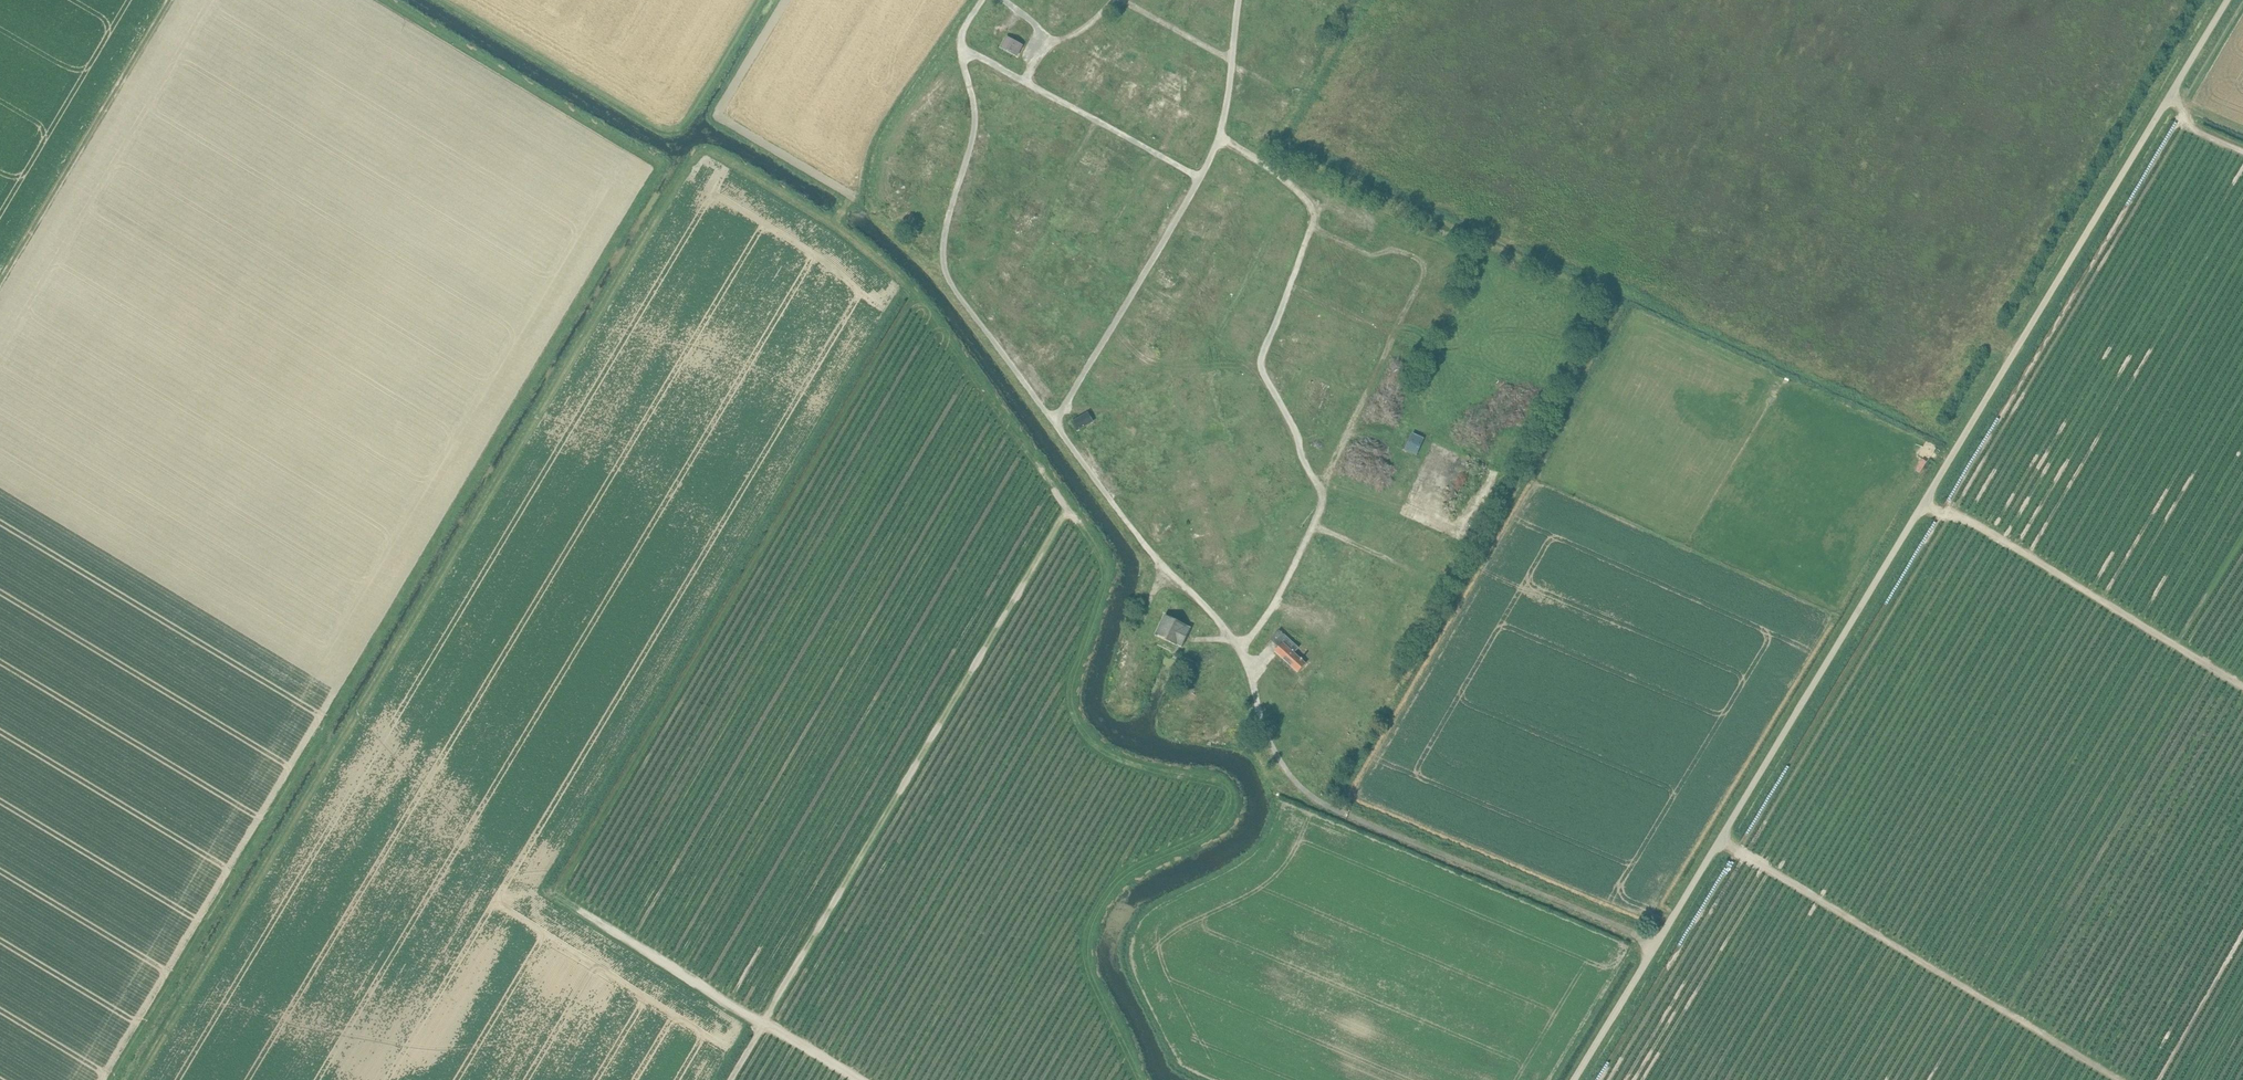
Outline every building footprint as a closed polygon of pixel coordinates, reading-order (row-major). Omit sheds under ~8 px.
[(1086,10),(1092,0),(1081,0),(1078,6),(1086,10)] [(1111,0),(1110,0),(1104,0),(1100,6),(1104,9),(1111,0)] [(1071,11),(1075,5),(1068,1),(1065,8),(1071,11)] [(1328,31),(1336,10),(1327,6),(1319,27),(1328,31)] [(1262,8),(1258,14),(1277,27),(1281,21),(1262,8)] [(1200,11),(1196,19),(1220,30),(1224,21),(1200,11)] [(1109,18),(1103,28),(1123,40),(1129,29),(1109,18)] [(1143,29),(1151,32),(1153,25),(1146,22),(1143,29)] [(1016,26),(1011,38),(1030,44),(1034,32),(1016,26)] [(1277,47),(1283,30),(1275,27),(1269,45),(1277,47)] [(1102,34),(1098,41),(1106,47),(1111,39),(1102,34)] [(1002,45),(1000,48),(1016,56),(1018,57),(1024,45),(1006,36),(1002,45)] [(1258,36),(1251,47),(1257,51),(1265,40),(1258,36)] [(1146,50),(1150,43),(1143,39),(1139,46),(1146,50)] [(1115,51),(1119,45),(1112,41),(1108,47),(1115,51)] [(1126,46),(1122,54),(1143,65),(1147,56),(1126,46)] [(1073,76),(1083,50),(1076,47),(1065,73),(1073,76)] [(1215,50),(1211,58),(1219,62),(1223,54),(1215,50)] [(1063,51),(1060,57),(1067,60),(1070,53),(1063,51)] [(1303,51),(1297,70),(1312,74),(1316,63),(1309,61),(1311,53),(1303,51)] [(1227,77),(1230,71),(1211,62),(1208,69),(1227,77)] [(959,72),(961,66),(954,64),(952,70),(959,72)] [(1145,74),(1134,97),(1141,100),(1152,78),(1145,74)] [(1210,74),(1205,83),(1217,89),(1221,80),(1210,74)] [(1114,77),(1109,86),(1117,91),(1122,82),(1114,77)] [(937,80),(927,95),(932,99),(936,92),(948,100),(954,91),(937,80)] [(1128,80),(1124,89),(1134,93),(1137,84),(1128,80)] [(1157,81),(1147,106),(1154,109),(1165,85),(1157,81)] [(1167,86),(1159,107),(1169,111),(1177,91),(1167,86)] [(1197,95),(1213,104),(1218,95),(1202,86),(1197,95)] [(1182,93),(1170,116),(1179,120),(1190,97),(1182,93)] [(1020,114),(1027,98),(1016,94),(1009,110),(1020,114)] [(925,108),(942,118),(946,112),(929,102),(925,108)] [(1253,103),(1251,112),(1274,117),(1277,108),(1253,103)] [(1053,115),(1066,120),(1070,112),(1057,107),(1053,115)] [(1202,108),(1189,133),(1198,137),(1210,113),(1202,108)] [(922,113),(918,119),(925,123),(929,118),(922,113)] [(1159,128),(1162,122),(1155,118),(1152,125),(1159,128)] [(928,143),(933,135),(911,120),(906,128),(928,143)] [(1266,130),(1269,123),(1262,120),(1259,127),(1266,130)] [(1058,123),(1053,131),(1058,134),(1063,127),(1058,123)] [(1179,123),(1175,131),(1183,135),(1187,127),(1179,123)] [(949,136),(953,128),(945,124),(941,132),(949,136)] [(1033,125),(1030,132),(1053,143),(1056,136),(1033,125)] [(1071,137),(1079,141),(1082,135),(1073,131),(1071,137)] [(1005,156),(1019,157),(1020,137),(1006,136),(1005,156)] [(1061,136),(1059,143),(1081,151),(1083,143),(1061,136)] [(946,138),(943,146),(966,155),(969,146),(946,138)] [(1119,147),(1120,140),(1113,139),(1112,146),(1119,147)] [(899,151),(917,158),(920,151),(902,144),(899,151)] [(1126,148),(1122,155),(1144,168),(1148,162),(1126,148)] [(946,160),(946,151),(936,151),(936,160),(946,160)] [(924,164),(943,171),(946,164),(927,156),(924,164)] [(909,159),(906,167),(914,170),(917,162),(909,159)] [(993,164),(989,171),(1013,182),(1016,175),(993,164)] [(954,175),(956,169),(949,166),(947,173),(954,175)] [(1055,176),(1058,180),(1060,177),(1049,167),(1041,175),(1049,182),(1055,176)] [(1130,184),(1133,177),(1115,168),(1111,175),(1130,184)] [(1221,168),(1217,176),(1241,187),(1245,179),(1221,168)] [(891,179),(911,180),(911,170),(891,169),(891,179)] [(1157,177),(1153,184),(1171,195),(1175,188),(1157,177)] [(1058,189),(1060,182),(1053,179),(1051,186),(1058,189)] [(1041,180),(1035,189),(1053,200),(1058,191),(1041,180)] [(1270,192),(1276,186),(1271,180),(1265,186),(1270,192)] [(941,205),(947,199),(930,181),(924,186),(941,205)] [(1019,181),(1008,204),(1016,208),(1027,185),(1019,181)] [(903,187),(893,189),(894,195),(911,190),(909,182),(902,184),(903,187)] [(1213,187),(1209,195),(1231,207),(1236,199),(1213,187)] [(1030,189),(1018,203),(1024,208),(1036,194),(1030,189)] [(902,209),(922,200),(919,192),(899,201),(902,209)] [(1115,211),(1119,205),(1099,192),(1095,198),(1115,211)] [(1265,192),(1261,199),(1270,203),(1273,196),(1265,192)] [(928,208),(934,202),(928,196),(922,203),(928,208)] [(1238,211),(1242,201),(1237,199),(1232,208),(1238,211)] [(1212,201),(1211,209),(1221,211),(1222,203),(1212,201)] [(1245,216),(1267,225),(1270,218),(1248,208),(1245,216)] [(1008,221),(1011,213),(1003,210),(1000,218),(1008,221)] [(1406,232),(1411,213),(1401,210),(1396,230),(1406,232)] [(1084,213),(1078,220),(1099,237),(1105,229),(1084,213)] [(1152,233),(1156,227),(1135,213),(1131,219),(1152,233)] [(1293,228),(1296,221),(1289,218),(1286,225),(1293,228)] [(1418,239),(1425,242),(1433,225),(1427,222),(1418,239)] [(1198,234),(1209,238),(1213,229),(1202,225),(1198,234)] [(1236,227),(1233,236),(1238,238),(1242,229),(1236,227)] [(1117,238),(1138,248),(1141,241),(1121,231),(1117,238)] [(1258,245),(1260,236),(1242,232),(1240,242),(1258,245)] [(1452,232),(1446,253),(1455,255),(1460,234),(1452,232)] [(1181,241),(1203,253),(1207,246),(1185,234),(1181,241)] [(1031,235),(1020,259),(1028,263),(1040,239),(1031,235)] [(1321,246),(1330,250),(1334,242),(1325,238),(1321,246)] [(1230,240),(1227,245),(1245,253),(1247,248),(1230,240)] [(1444,249),(1446,241),(1437,240),(1436,248),(1444,249)] [(1208,246),(1204,254),(1210,258),(1214,250),(1208,246)] [(1353,257),(1356,250),(1349,246),(1346,253),(1353,257)] [(1179,247),(1174,256),(1190,264),(1194,255),(1179,247)] [(1227,247),(1222,255),(1245,267),(1249,259),(1227,247)] [(1344,256),(1341,262),(1350,265),(1352,259),(1344,256)] [(1382,278),(1391,259),(1384,256),(1375,275),(1382,278)] [(1395,263),(1414,271),(1417,264),(1398,256),(1395,263)] [(1197,257),(1192,264),(1203,272),(1208,265),(1197,257)] [(1239,277),(1244,269),(1223,258),(1219,266),(1239,277)] [(1441,259),(1439,267),(1458,273),(1461,265),(1441,259)] [(1217,277),(1222,271),(1217,266),(1212,272),(1217,277)] [(1360,288),(1363,279),(1355,276),(1355,274),(1348,271),(1341,290),(1351,294),(1354,286),(1360,288)] [(1005,272),(1000,279),(1007,284),(1012,276),(1005,272)] [(1442,272),(1440,278),(1448,282),(1451,276),(1442,272)] [(1387,285),(1409,292),(1412,281),(1391,274),(1387,285)] [(1211,286),(1214,279),(1208,276),(1205,283),(1211,286)] [(1280,291),(1284,282),(1270,276),(1266,285),(1280,291)] [(1426,299),(1441,305),(1446,290),(1431,285),(1426,299)] [(1020,308),(1034,293),(1027,286),(1012,301),(1020,308)] [(1049,286),(1046,293),(1053,296),(1055,289),(1049,286)] [(1207,287),(1203,296),(1223,305),(1227,296),(1207,287)] [(1067,288),(1063,292),(1072,301),(1076,296),(1067,288)] [(1083,291),(1069,314),(1077,319),(1091,296),(1083,291)] [(1248,291),(1243,306),(1250,308),(1255,293),(1248,291)] [(1390,301),(1382,297),(1379,305),(1398,313),(1403,301),(1391,296),(1390,301)] [(1192,310),(1208,316),(1212,307),(1196,300),(1192,310)] [(1423,301),(1418,311),(1434,318),(1439,308),(1423,301)] [(1046,328),(1052,322),(1043,313),(1037,319),(1046,328)] [(1241,317),(1239,324),(1259,329),(1261,322),(1241,317)] [(1427,327),(1430,320),(1423,317),(1420,324),(1427,327)] [(1149,343),(1154,333),(1131,322),(1126,332),(1149,343)] [(1167,337),(1170,327),(1160,324),(1157,334),(1167,337)] [(1317,325),(1311,346),(1324,349),(1329,328),(1317,325)] [(1432,341),(1435,332),(1411,326),(1406,343),(1412,344),(1414,336),(1432,341)] [(1070,331),(1052,346),(1057,352),(1075,337),(1070,331)] [(1042,338),(1047,343),(1052,339),(1047,333),(1042,338)] [(1180,341),(1182,349),(1205,344),(1203,335),(1180,341)] [(1340,345),(1353,350),(1356,339),(1343,335),(1340,345)] [(1157,356),(1160,347),(1149,343),(1146,352),(1157,356)] [(1362,343),(1355,366),(1362,368),(1370,345),(1362,343)] [(1142,362),(1146,354),(1122,344),(1118,352),(1142,362)] [(1048,345),(1041,352),(1049,360),(1055,353),(1048,345)] [(1346,356),(1348,349),(1341,347),(1339,354),(1346,356)] [(1065,365),(1068,358),(1062,355),(1058,361),(1065,365)] [(1196,357),(1189,360),(1192,367),(1181,371),(1183,377),(1210,368),(1207,360),(1198,363),(1196,357)] [(1393,368),(1390,375),(1404,383),(1408,376),(1393,368)] [(1186,387),(1194,385),(1192,378),(1185,380),(1186,387)] [(1192,398),(1218,387),(1214,380),(1189,390),(1192,398)] [(1343,382),(1338,392),(1354,398),(1358,388),(1343,382)] [(1343,406),(1353,408),(1355,399),(1346,397),(1343,406)] [(1198,407),(1203,417),(1212,414),(1207,403),(1198,407)] [(1218,413),(1222,420),(1227,418),(1224,410),(1218,413)] [(1182,433),(1191,432),(1189,421),(1180,423),(1182,433)] [(1415,438),(1425,444),(1434,428),(1423,422),(1415,438)] [(1288,425),(1282,427),(1289,445),(1295,443),(1288,425)] [(1183,441),(1188,453),(1203,447),(1198,435),(1183,441)] [(1257,438),(1249,440),(1251,447),(1259,445),(1257,438)] [(1209,445),(1211,451),(1220,448),(1218,442),(1209,445)] [(1926,459),(1932,462),(1938,451),(1932,448),(1926,459)] [(1236,463),(1245,459),(1242,454),(1234,458),(1236,463)] [(1292,454),(1284,458),(1295,482),(1303,478),(1292,454)] [(1118,462),(1111,466),(1120,481),(1128,477),(1118,462)] [(1274,487),(1283,483),(1287,492),(1295,489),(1284,466),(1276,470),(1279,477),(1271,480),(1274,487)] [(1222,481),(1241,474),(1239,467),(1219,475),(1222,481)] [(1359,490),(1363,480),(1348,474),(1344,484),(1359,490)] [(1152,495),(1160,485),(1154,479),(1145,488),(1152,495)] [(1226,482),(1219,487),(1223,493),(1230,488),(1226,482)] [(1226,494),(1231,504),(1245,497),(1240,487),(1226,494)] [(1354,511),(1357,501),(1342,498),(1339,507),(1354,511)] [(1145,501),(1147,507),(1155,505),(1154,499),(1145,501)] [(1172,499),(1152,516),(1158,523),(1178,505),(1172,499)] [(1218,517),(1220,522),(1227,519),(1223,506),(1204,512),(1206,521),(1218,517)] [(1263,507),(1241,517),(1244,523),(1266,513),(1263,507)] [(1177,509),(1172,518),(1178,521),(1183,513),(1177,509)] [(1389,517),(1373,512),(1370,521),(1386,526),(1389,517)] [(1395,534),(1404,516),(1397,513),(1388,530),(1395,534)] [(1247,529),(1253,538),(1262,531),(1256,522),(1247,529)] [(1419,523),(1415,534),(1422,536),(1426,525),(1419,523)] [(1221,524),(1213,526),(1216,534),(1224,531),(1221,524)] [(1211,545),(1234,542),(1233,533),(1209,537),(1211,545)] [(1338,550),(1342,542),(1335,539),(1331,547),(1338,550)] [(1212,549),(1214,557),(1222,555),(1221,547),(1212,549)] [(1379,570),(1401,580),(1405,571),(1383,561),(1379,570)] [(1451,576),(1454,569),(1436,561),(1433,569),(1451,576)] [(1364,583),(1365,575),(1355,574),(1355,583),(1364,583)] [(1373,584),(1369,592),(1392,604),(1396,596),(1373,584)] [(1422,622),(1435,605),(1431,601),(1417,618),(1422,622)] [(1409,607),(1405,612),(1415,619),(1419,614),(1409,607)] [(1383,624),(1386,616),(1367,609),(1364,617),(1383,624)] [(1182,647),(1191,628),(1187,626),(1165,615),(1155,635),(1177,646),(1178,645),(1182,647)] [(1412,626),(1398,648),(1405,652),(1419,630),(1412,626)] [(1352,640),(1376,652),(1379,645),(1355,634),(1352,640)] [(1298,672),(1305,664),(1293,653),(1296,651),(1293,648),(1295,645),(1292,642),(1284,635),(1277,643),(1280,646),(1275,652),(1298,672)] [(1344,669),(1354,646),(1347,643),(1337,666),(1344,669)] [(1230,665),(1236,674),(1247,668),(1240,658),(1230,665)] [(1215,659),(1204,677),(1211,681),(1222,664),(1215,659)] [(1308,682),(1315,677),(1310,669),(1302,674),(1308,682)] [(1373,673),(1369,682),(1392,692),(1396,684),(1373,673)] [(1299,693),(1305,687),(1297,680),(1292,686),(1299,693)] [(1337,681),(1332,689),(1348,699),(1353,692),(1337,681)] [(1185,702),(1192,706),(1201,687),(1194,684),(1185,702)] [(1325,700),(1320,709),(1340,721),(1345,713),(1325,700)] [(1374,723),(1379,716),(1364,705),(1359,712),(1374,723)] [(1328,720),(1325,726),(1332,729),(1335,723),(1328,720)] [(1287,733),(1280,737),(1283,743),(1290,740),(1287,733)] [(1364,753),(1368,746),(1362,743),(1359,750),(1364,753)] [(1329,744),(1316,760),(1322,765),(1335,749),(1329,744)] [(1342,769),(1349,756),(1339,750),(1331,763),(1342,769)]
